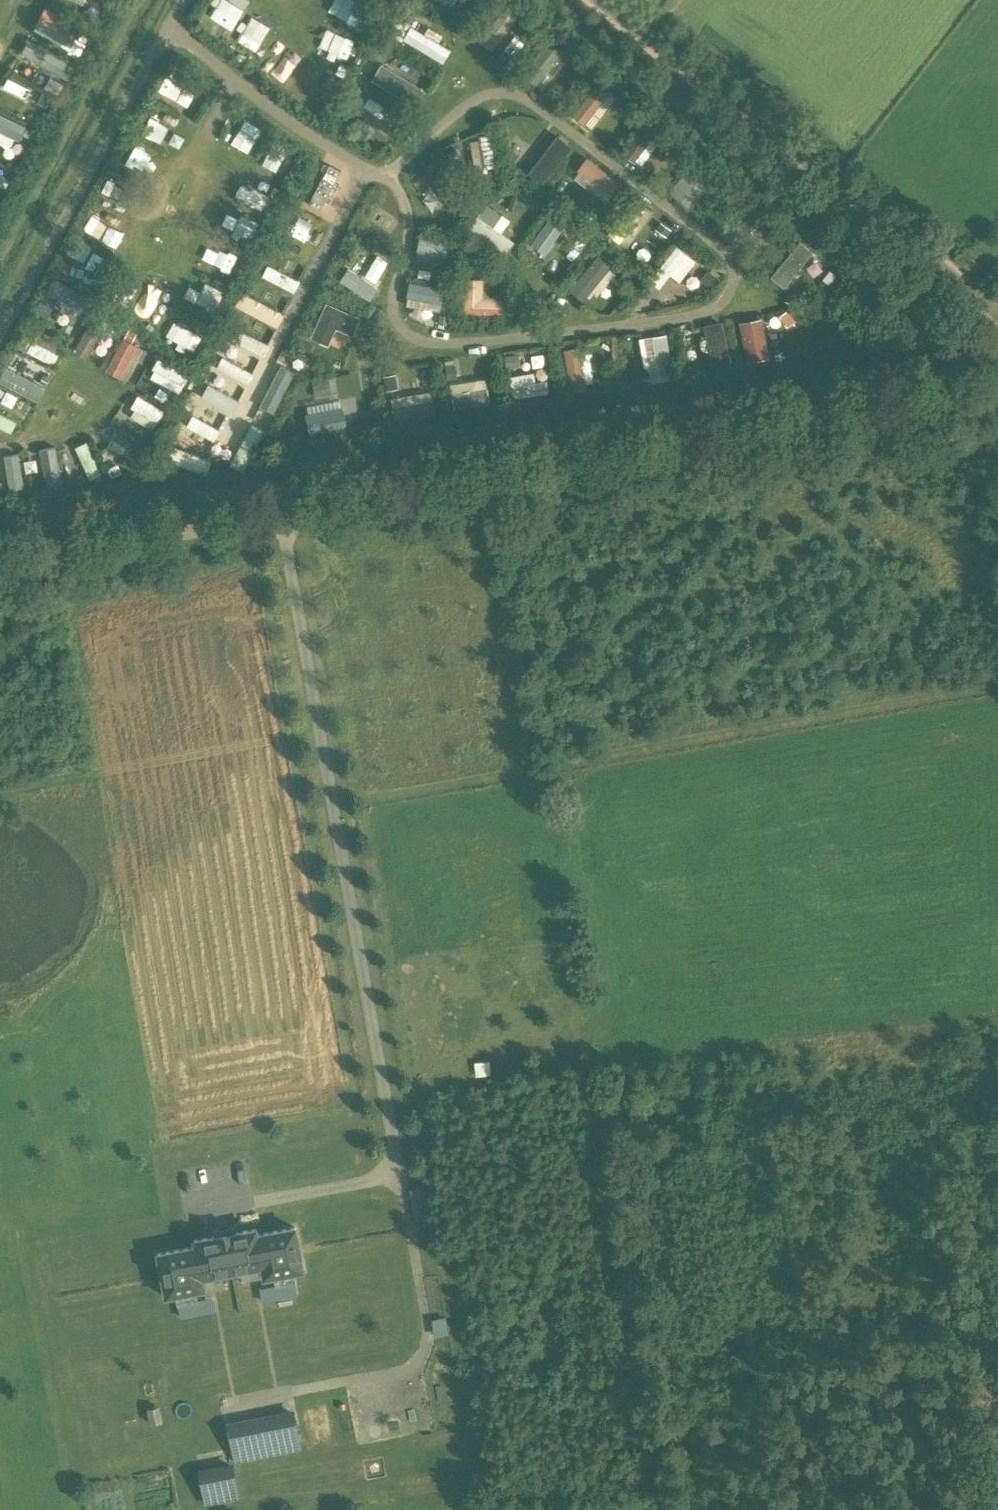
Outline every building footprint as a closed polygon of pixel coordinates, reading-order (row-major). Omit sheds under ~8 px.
[(339,17),(359,27),(369,6),(357,0),(347,0),(339,17)] [(40,29),(88,45),(95,26),(47,9),(40,29)] [(217,13),(212,22),(228,31),(233,23),(217,13)] [(258,51),(269,33),(244,19),(239,28),(245,32),(240,41),(258,51)] [(420,28),(412,41),(446,62),(454,50),(420,28)] [(556,33),(550,40),(559,48),(565,41),(556,33)] [(337,57),(357,61),(362,37),(341,34),(337,57)] [(504,53),(520,65),(534,48),(518,35),(504,53)] [(29,37),(22,51),(74,80),(81,66),(29,37)] [(383,63),(373,81),(416,105),(426,87),(383,63)] [(5,91),(47,108),(53,94),(11,77),(5,91)] [(577,118),(598,129),(619,91),(598,79),(577,118)] [(20,147),(29,123),(0,111),(0,140),(20,147)] [(642,166),(661,138),(639,123),(620,151),(642,166)] [(242,140),(262,147),(266,134),(246,128),(242,140)] [(483,145),(483,153),(494,152),(493,136),(474,137),(474,145),(483,145)] [(590,155),(575,173),(608,202),(624,184),(590,155)] [(436,158),(422,171),(448,198),(462,184),(436,158)] [(308,203),(320,210),(341,171),(329,164),(308,203)] [(9,170),(0,165),(0,185),(9,170)] [(672,189),(687,204),(710,180),(695,165),(672,189)] [(533,246),(550,255),(568,220),(551,211),(533,246)] [(449,219),(447,229),(457,231),(459,221),(449,219)] [(422,237),(421,253),(455,254),(456,238),(422,237)] [(660,267),(680,282),(698,260),(678,245),(660,267)] [(580,252),(573,246),(566,256),(572,261),(580,252)] [(349,260),(337,273),(368,301),(380,288),(349,260)] [(594,260),(574,286),(592,299),(611,273),(594,260)] [(454,263),(445,261),(443,272),(452,274),(454,263)] [(500,285),(509,283),(508,271),(499,272),(500,285)] [(486,296),(486,277),(466,277),(465,313),(509,313),(509,296),(486,296)] [(55,279),(49,296),(90,311),(96,295),(55,279)] [(444,312),(449,288),(410,280),(405,304),(444,312)] [(333,345),(340,328),(357,335),(365,315),(329,302),(315,338),(333,345)] [(449,316),(439,315),(438,323),(448,324),(449,316)] [(96,356),(105,320),(88,316),(80,352),(96,356)] [(729,365),(768,356),(759,316),(720,324),(729,365)] [(643,381),(673,379),(670,333),(640,335),(643,381)] [(127,379),(144,345),(126,336),(109,370),(127,379)] [(30,351),(55,365),(61,354),(36,340),(30,351)] [(591,385),(589,346),(565,347),(568,387),(591,385)] [(225,366),(237,364),(235,350),(223,352),(225,366)] [(182,392),(192,373),(161,357),(150,376),(182,392)] [(512,397),(549,392),(547,379),(535,381),(533,371),(509,375),(512,397)] [(43,375),(39,382),(45,386),(49,379),(43,375)] [(448,382),(452,408),(490,403),(486,376),(448,382)] [(388,394),(391,419),(434,414),(431,389),(388,394)] [(255,397),(241,414),(258,428),(271,411),(255,397)] [(133,421),(159,427),(164,404),(138,398),(133,421)] [(307,434),(360,426),(356,398),(302,407),(307,434)] [(15,434),(22,422),(0,410),(0,426),(15,434)] [(118,424),(107,442),(133,459),(144,441),(118,424)] [(88,479),(103,474),(89,440),(75,446),(88,479)] [(4,488),(27,487),(25,454),(3,455),(4,488)] [(223,460),(213,455),(210,456),(207,462),(208,465),(218,470),(220,468),(223,463),(223,460)] [(27,461),(27,472),(43,471),(42,460),(27,461)] [(122,474),(117,463),(106,468),(111,479),(122,474)] [(62,485),(49,488),(51,498),(65,496),(63,485),(62,485)] [(224,1234),(232,1271),(261,1266),(263,1278),(303,1270),(294,1226),(256,1234),(255,1228),(224,1234)] [(203,1277),(232,1271),(224,1234),(194,1240),(195,1246),(157,1253),(165,1296),(205,1289),(203,1277)] [(282,1448),(299,1444),(293,1413),(276,1416),(282,1448)] [(234,1457),(251,1454),(245,1423),(228,1426),(234,1457)] [(196,1503),(231,1499),(228,1473),(193,1477),(196,1503)]
